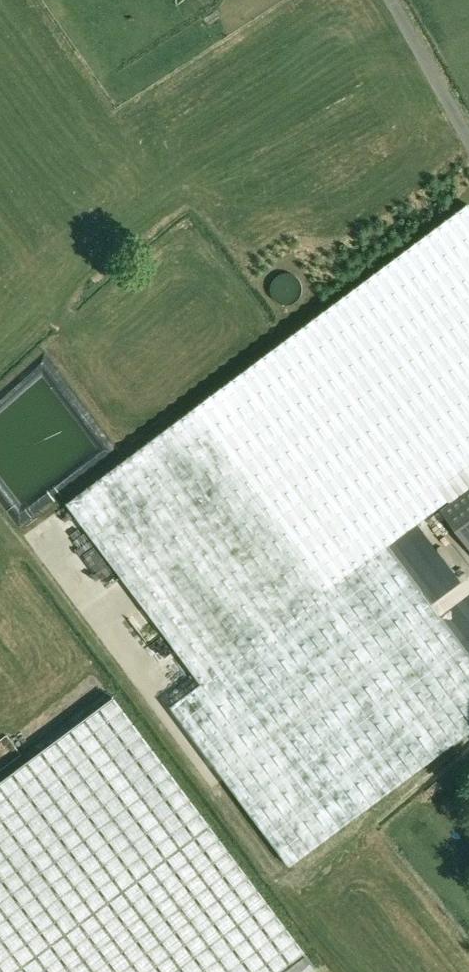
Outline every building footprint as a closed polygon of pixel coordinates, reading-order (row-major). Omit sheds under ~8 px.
[(67,504),(201,683),(170,706),(290,866),(468,732),(468,654),(388,546),(448,500),(450,503),(442,509),(468,545),(468,205),(468,204),(190,412),(67,504)] [(0,783),(0,971),(313,971),(316,968),(113,698),(0,783)]
